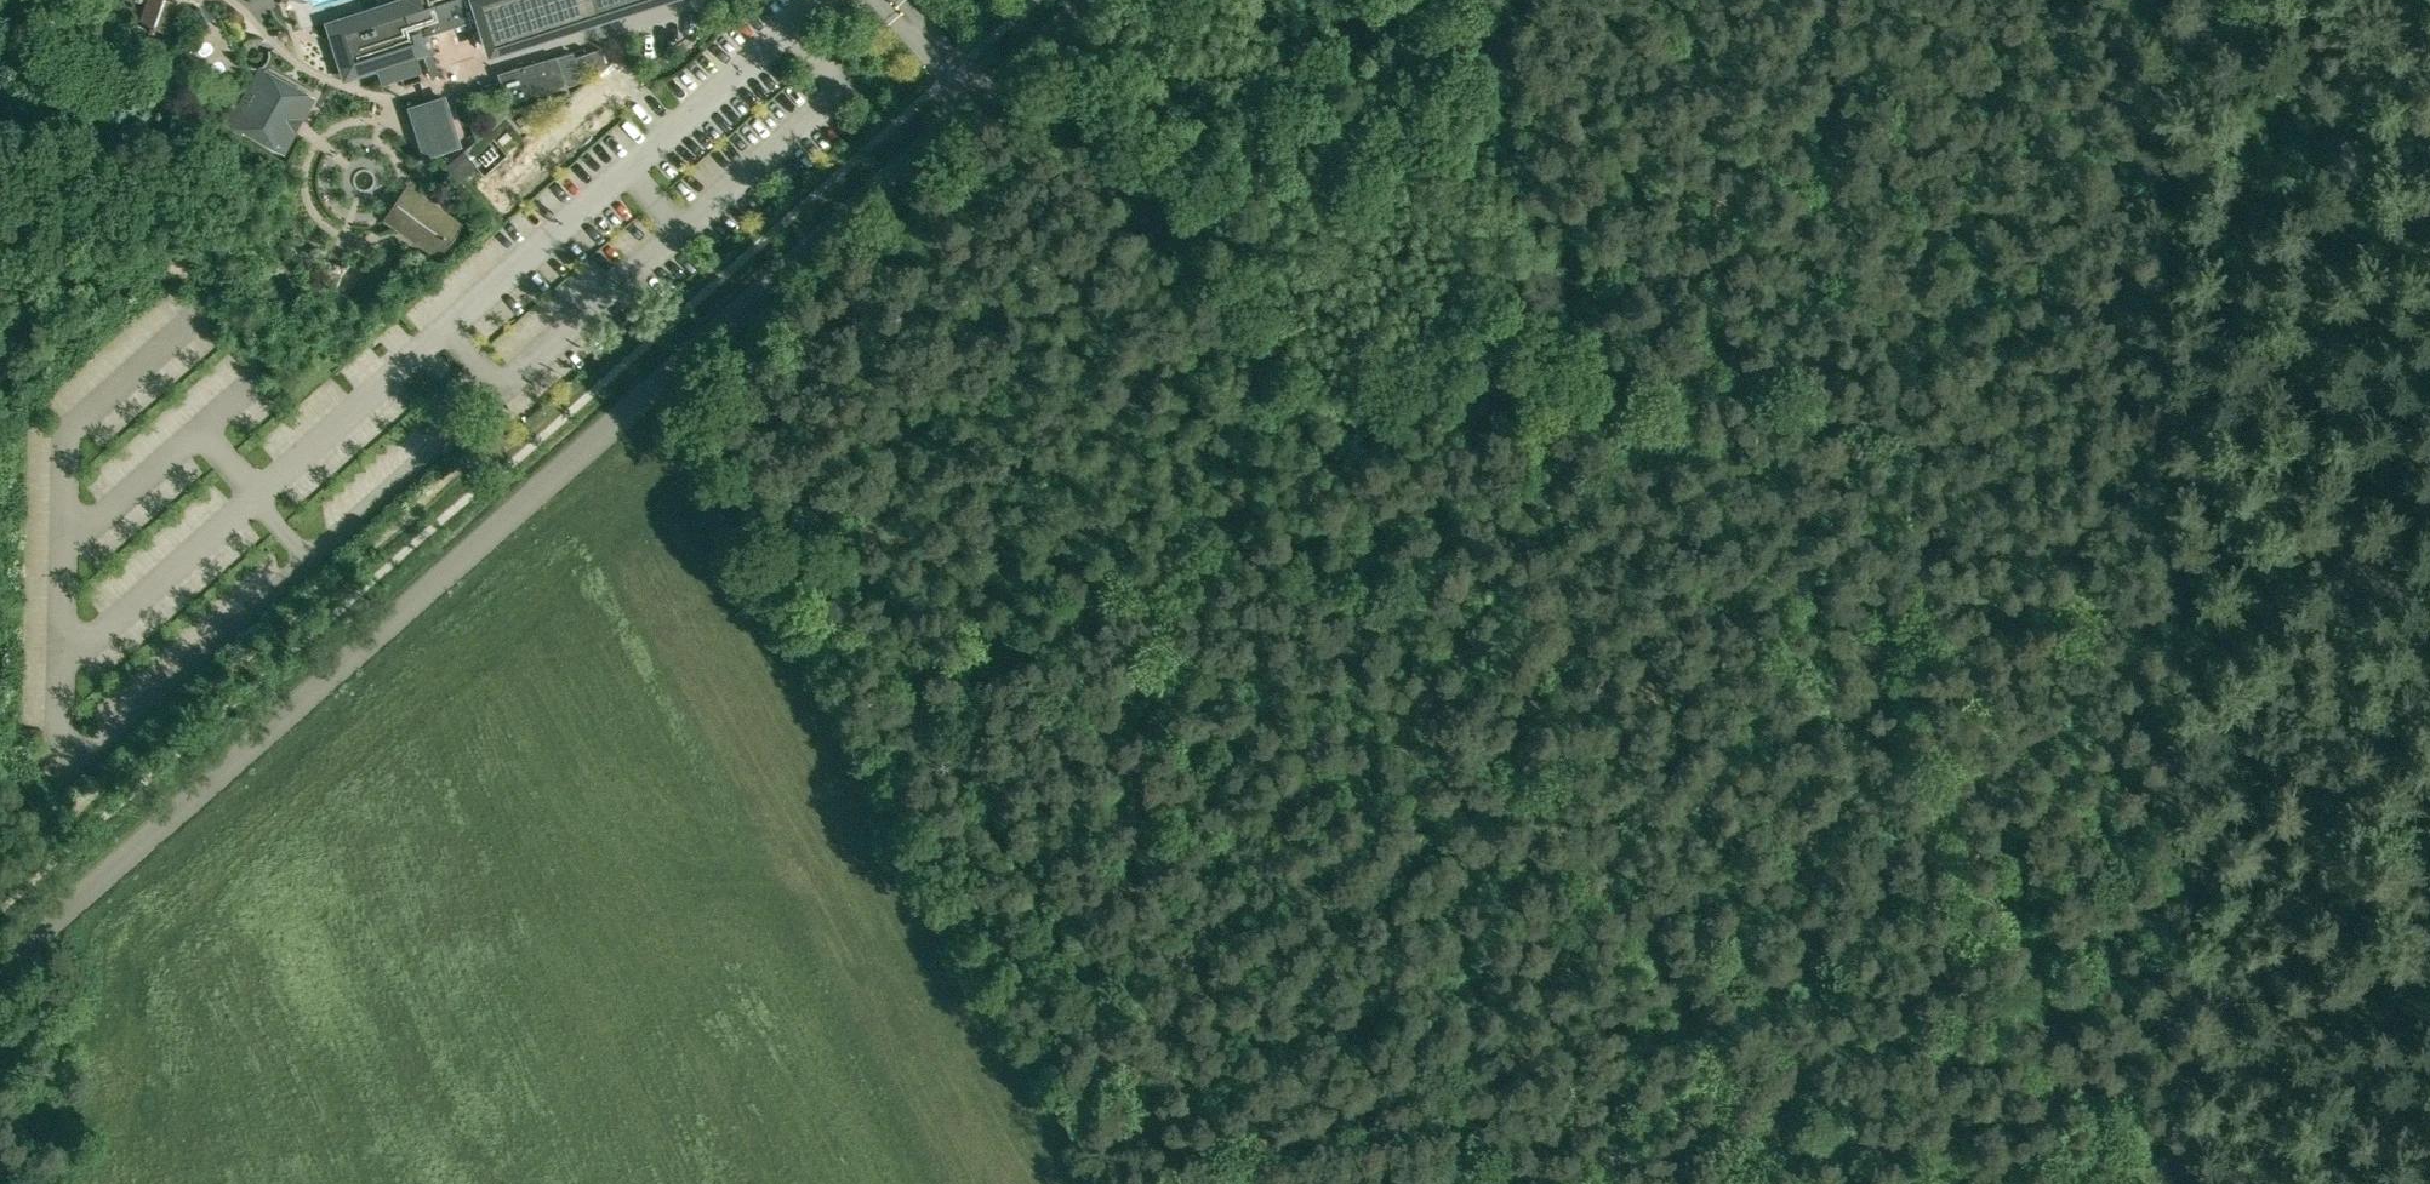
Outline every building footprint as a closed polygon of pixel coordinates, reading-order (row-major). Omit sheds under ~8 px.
[(143,21),(167,29),(176,6),(169,4),(170,0),(150,0),(143,21)] [(407,1),(329,25),(344,73),(411,53),(414,62),(442,53),(439,44),(424,49),(420,36),(477,18),(487,50),(646,0),(407,0),(407,1)] [(441,45),(469,36),(465,24),(437,32),(441,45)] [(514,114),(566,97),(566,95),(570,93),(568,87),(584,82),(573,52),(557,57),(557,56),(498,74),(501,83),(509,111),(513,110),(514,114)] [(255,87),(235,124),(281,149),(310,98),(263,73),(255,87)] [(460,146),(444,96),(411,106),(427,156),(460,146)] [(446,169),(458,182),(475,166),(464,153),(446,169)] [(499,196),(433,178),(422,221),(487,239),(499,196)] [(369,263),(284,243),(266,317),(328,332),(328,329),(352,335),(369,263)]
